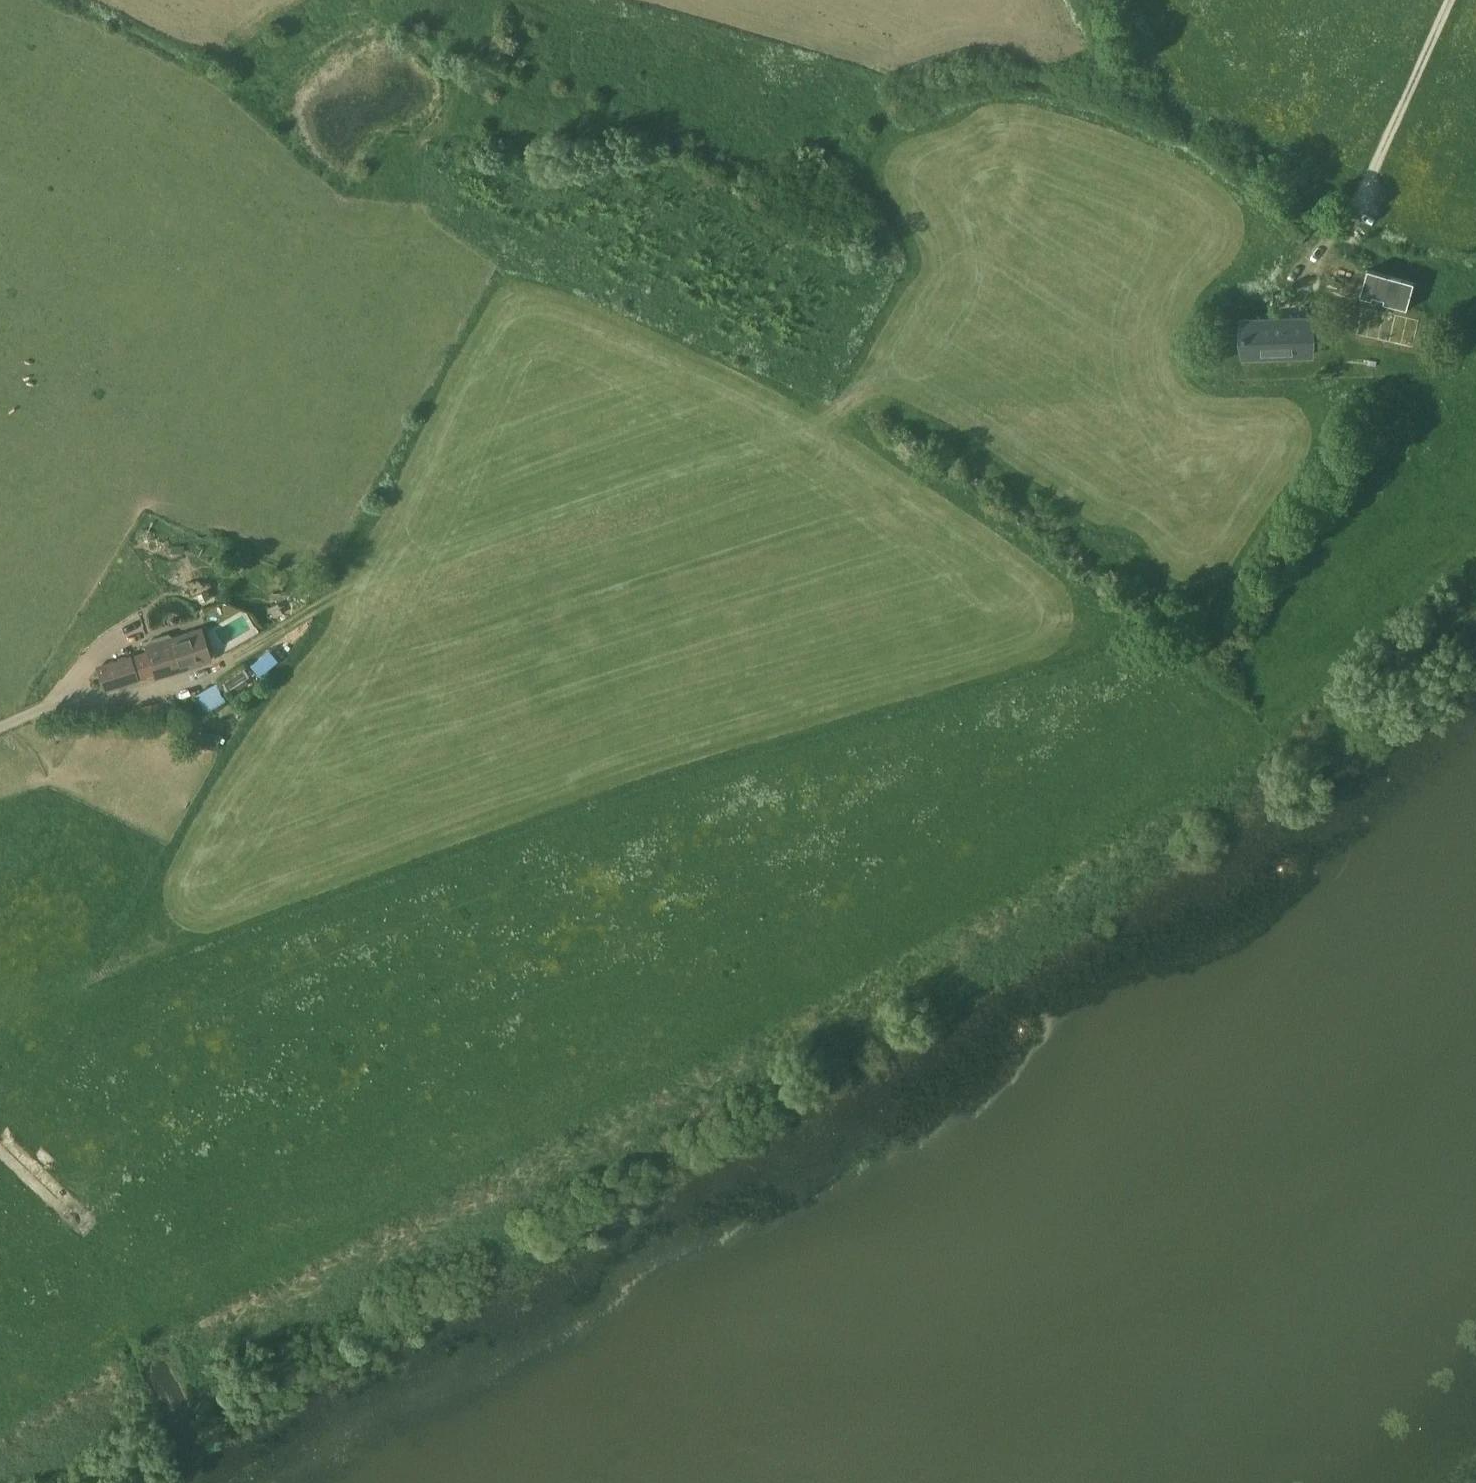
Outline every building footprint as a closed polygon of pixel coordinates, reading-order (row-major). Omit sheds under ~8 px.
[(1361,297),(1408,310),(1416,283),(1368,269),(1361,297)] [(1362,308),(1357,337),(1404,346),(1409,317),(1362,308)] [(1247,319),(1246,319),(1248,351),(1281,350),(1281,356),(1313,355),(1312,317),(1311,317),(1294,318),(1285,318),(1284,318),(1284,320),(1270,320),(1270,318),(1265,319),(1247,319)] [(197,597),(200,604),(210,600),(207,593),(197,597)] [(156,674),(209,658),(200,630),(147,646),(148,651),(98,666),(104,687),(155,672),(156,674)] [(269,648),(250,662),(259,673),(277,659),(269,648)]
